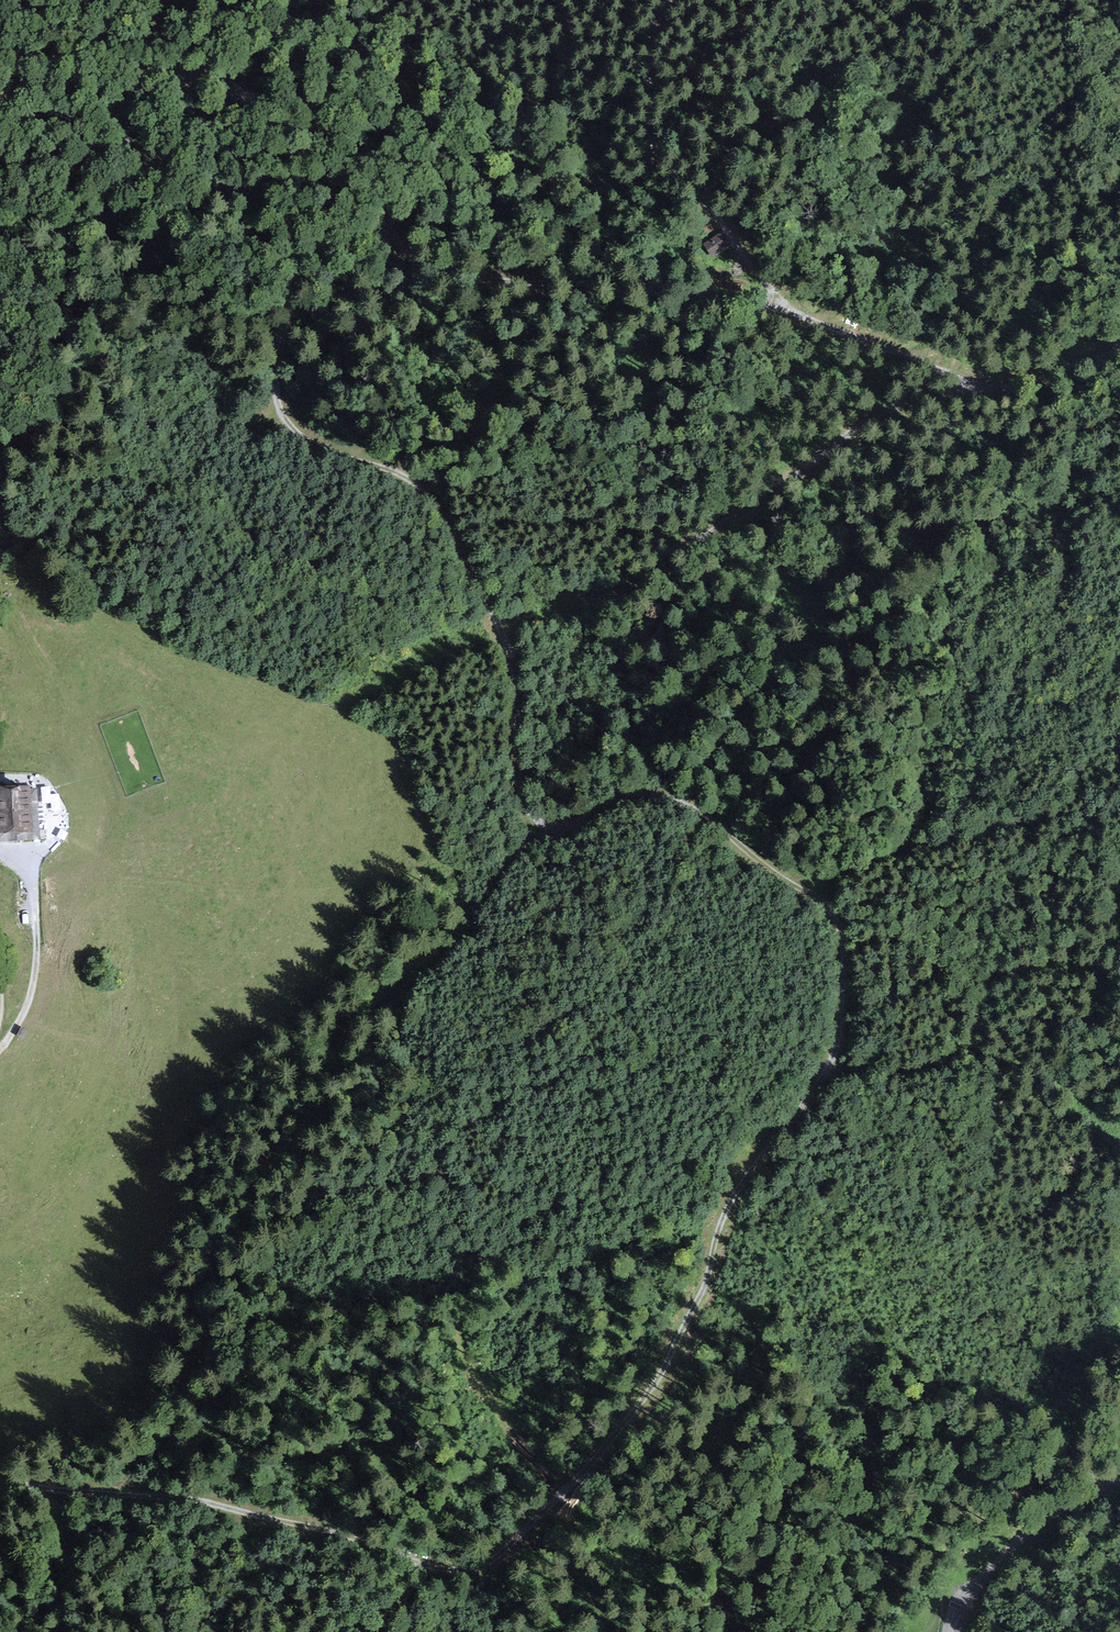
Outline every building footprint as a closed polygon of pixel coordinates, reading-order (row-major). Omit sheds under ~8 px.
[(729,246),(721,233),(703,245),(712,257),(729,246)] [(27,790),(29,839),(38,839),(36,789),(27,790)] [(29,839),(27,790),(0,791),(0,841),(29,839)] [(22,1028),(17,1036),(23,1039),(28,1031),(22,1028)]
